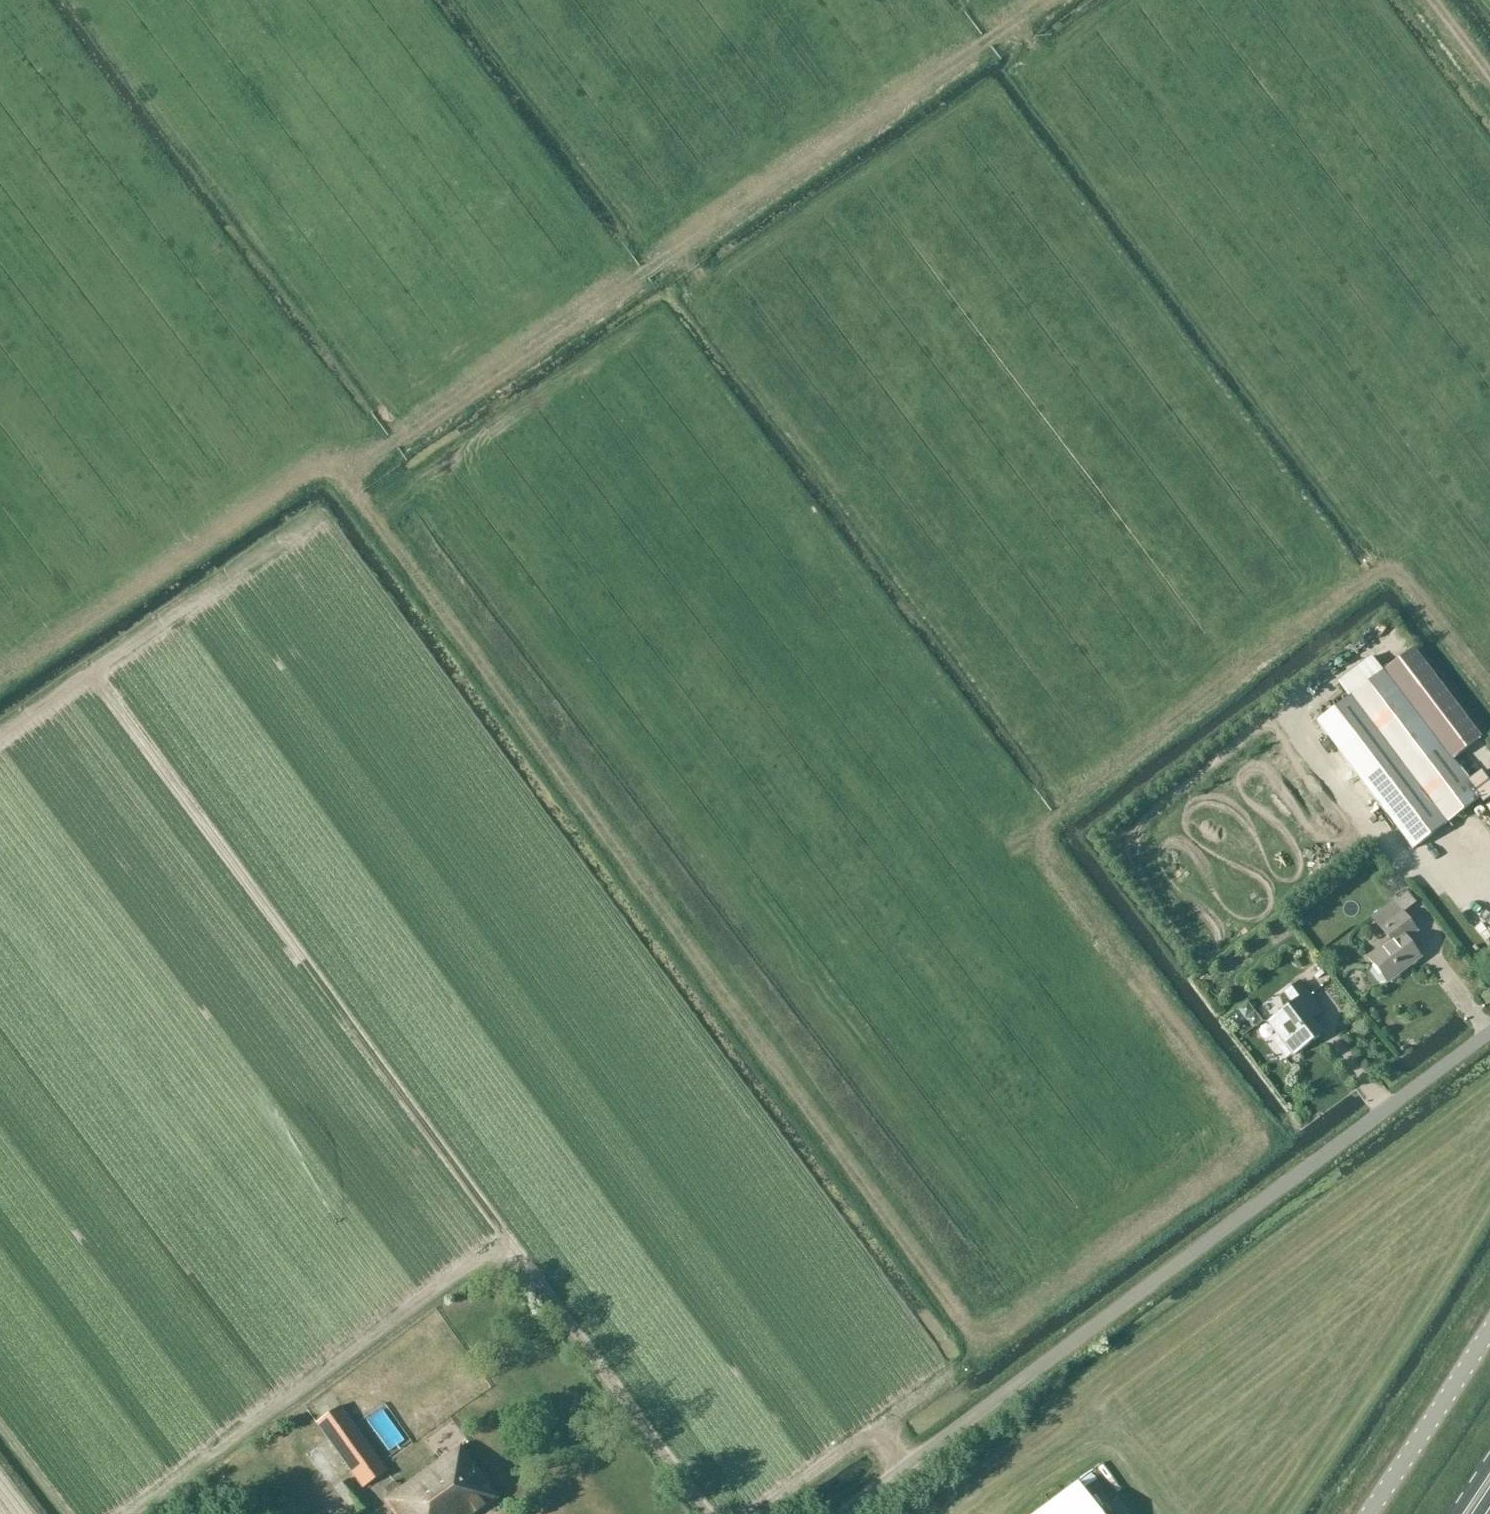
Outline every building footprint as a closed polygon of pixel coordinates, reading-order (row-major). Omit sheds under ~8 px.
[(1481,739),(1414,648),(1382,671),(1371,656),(1338,682),(1349,697),(1316,722),(1412,850),(1479,800),(1483,804),(1489,799),(1489,786),(1481,773),(1469,782),(1452,760),(1481,739)] [(1467,759),(1459,765),(1465,773),(1473,767),(1467,759)] [(1407,941),(1416,932),(1394,902),(1373,919),(1388,941),(1368,958),(1388,982),(1420,958),(1407,941)] [(1311,1019),(1321,1012),(1300,983),(1284,995),(1292,1005),(1269,1022),(1277,1033),(1281,1030),(1296,1051),(1320,1033),(1311,1019)] [(363,1489),(387,1470),(341,1406),(316,1424),(363,1489)] [(383,1490),(388,1497),(383,1500),(393,1513),(477,1513),(498,1499),(459,1446),(444,1457),(399,1489),(394,1482),(383,1490)] [(1076,1484),(1035,1513),(1100,1513),(1076,1484)]
